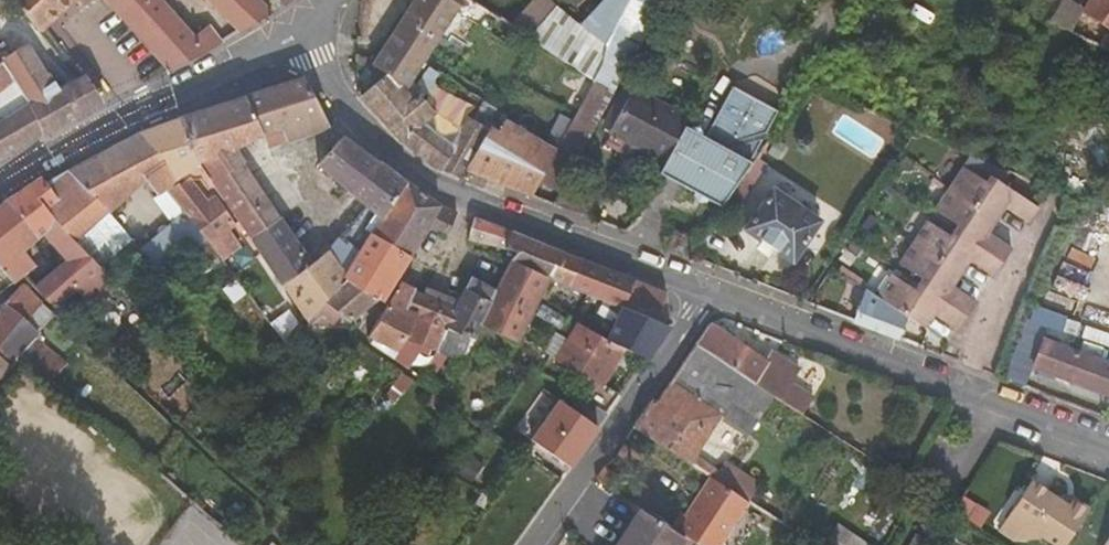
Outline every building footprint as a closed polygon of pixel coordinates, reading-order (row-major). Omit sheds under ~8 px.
[(44,31),(80,0),(14,0),(40,35),(44,31)] [(171,73),(209,54),(221,45),(208,27),(194,38),(158,0),(104,0),(171,73)] [(239,32),(268,10),(259,0),(209,0),(239,32)] [(374,65),(387,74),(405,91),(413,80),(423,64),(463,0),(415,0),(374,65)] [(564,186),(641,42),(664,0),(604,0),(556,54),(595,81),(556,153),(540,181),(562,191),(564,186)] [(1084,12),(1063,0),(1062,0),(1047,21),(1072,33),(1084,12)] [(1084,12),(1108,29),(1108,0),(1091,0),(1084,12)] [(487,7),(478,1),(469,13),(478,20),(487,7)] [(34,55),(23,49),(2,64),(18,88),(29,106),(42,135),(43,138),(83,116),(69,95),(61,91),(58,93),(34,55)] [(366,58),(356,56),(356,65),(366,65),(366,58)] [(8,86),(13,91),(18,88),(2,64),(0,65),(0,92),(8,86)] [(413,80),(424,95),(437,73),(423,64),(413,80)] [(422,98),(424,95),(413,80),(405,91),(387,74),(359,99),(399,141),(435,113),(422,98)] [(83,79),(81,80),(61,91),(69,95),(83,116),(104,106),(83,79)] [(328,128),(303,79),(243,98),(262,139),(265,146),(272,142),(269,136),(291,124),(298,141),(328,128)] [(703,138),(677,184),(692,192),(697,185),(722,203),(775,110),(731,87),(703,138)] [(631,91),(609,133),(663,163),(684,127),(686,121),(631,91)] [(476,99),(470,95),(468,100),(474,104),(476,99)] [(233,154),(262,139),(243,98),(178,121),(201,169),(203,167),(238,221),(245,233),(250,240),(280,221),(233,154)] [(42,135),(29,106),(16,114),(29,143),(42,135)] [(467,118),(459,130),(430,167),(460,180),(466,170),(497,113),(492,110),(481,128),(467,118)] [(430,167),(459,130),(435,113),(399,141),(430,167)] [(533,197),(540,181),(556,153),(505,122),(507,118),(497,113),(466,170),(533,197)] [(29,143),(16,114),(0,124),(0,160),(29,143)] [(178,121),(139,133),(181,182),(167,191),(189,219),(208,244),(225,231),(238,221),(203,167),(201,169),(178,121)] [(272,142),(265,146),(268,150),(298,141),(291,124),(269,136),(272,142)] [(663,163),(658,173),(677,184),(703,138),(684,127),(663,163)] [(114,146),(144,182),(158,197),(167,191),(181,182),(139,133),(114,146)] [(380,162),(378,164),(342,138),(319,166),(368,207),(352,225),(368,245),(372,237),(406,183),(380,162)] [(94,158),(130,194),(144,182),(114,146),(94,158)] [(67,172),(108,213),(130,194),(94,158),(67,172)] [(910,284),(892,273),(877,295),(926,328),(934,313),(957,328),(975,299),(954,284),(969,260),(992,275),(1010,246),(988,231),(1005,206),(1027,220),(1038,205),(991,173),(987,179),(964,164),(935,208),(953,220),(946,231),(928,219),(899,261),(917,273),(910,284)] [(46,185),(74,244),(96,224),(108,213),(67,172),(46,185)] [(46,280),(34,289),(53,308),(101,270),(85,254),(74,244),(46,185),(41,178),(2,205),(36,240),(43,234),(67,263),(46,280)] [(372,237),(409,257),(427,228),(446,236),(457,214),(439,208),(406,183),(372,237)] [(697,185),(692,192),(721,208),(724,204),(722,203),(697,185)] [(585,217),(592,198),(564,186),(562,191),(555,205),(585,217)] [(818,223),(771,191),(745,229),(792,261),(818,223)] [(23,253),(36,240),(2,205),(0,207),(0,267),(12,284),(18,279),(22,276),(34,266),(23,253)] [(108,213),(96,224),(106,235),(118,224),(108,213)] [(208,244),(189,219),(143,257),(164,281),(208,244)] [(510,234),(474,219),(469,240),(504,249),(510,234)] [(238,221),(225,231),(233,241),(245,233),(238,221)] [(280,221),(250,240),(283,287),(312,265),(280,221)] [(352,225),(342,237),(358,259),(368,245),(352,225)] [(632,285),(634,282),(566,256),(527,239),(510,234),(504,249),(516,253),(512,260),(560,285),(565,287),(620,310),(620,307),(662,326),(670,313),(666,298),(632,285)] [(330,253),(346,279),(358,259),(342,237),(330,253)] [(409,257),(372,237),(368,245),(358,259),(346,279),(347,280),(379,301),(381,303),(409,257)] [(138,250),(132,255),(136,262),(143,257),(138,250)] [(312,265),(283,287),(307,321),(313,316),(347,280),(346,279),(330,253),(312,265)] [(545,290),(556,295),(560,285),(512,260),(496,291),(492,298),(481,325),(482,326),(518,343),(545,290)] [(34,289),(46,280),(34,266),(22,276),(34,289)] [(466,287),(492,298),(496,291),(470,279),(466,287)] [(347,280),(313,316),(319,323),(339,322),(342,317),(351,322),(379,301),(347,280)] [(26,324),(41,304),(22,284),(3,304),(26,324)] [(400,284),(367,337),(397,352),(415,317),(415,314),(414,314),(422,295),(400,284)] [(456,309),(448,330),(443,344),(440,351),(437,355),(425,372),(433,377),(451,352),(459,358),(454,368),(458,370),(476,341),(482,326),(481,325),(492,298),(466,287),(455,308),(456,309)] [(443,344),(448,330),(456,309),(455,308),(437,302),(422,295),(414,314),(415,314),(415,317),(397,352),(394,359),(408,369),(422,349),(429,353),(431,351),(437,355),(440,351),(443,344)] [(855,323),(862,303),(845,298),(837,315),(855,323)] [(906,320),(862,303),(855,323),(899,339),(906,320)] [(11,365),(20,355),(33,340),(40,345),(44,340),(26,324),(3,304),(0,307),(0,356),(11,365)] [(662,326),(620,307),(620,310),(605,343),(623,350),(647,360),(669,329),(662,326)] [(605,343),(580,326),(558,361),(600,387),(623,350),(605,343)] [(768,365),(708,328),(695,346),(718,360),(755,385),(775,398),(802,415),(811,401),(799,394),(794,394),(788,389),(798,373),(774,357),(768,365)] [(33,340),(20,355),(51,382),(64,367),(40,345),(33,340)] [(1042,340),(1033,366),(1108,394),(1108,364),(1042,340)] [(721,416),(732,401),(702,384),(718,360),(695,346),(669,383),(721,416)] [(0,356),(0,376),(11,365),(0,356)] [(721,416),(669,383),(655,404),(650,401),(632,428),(697,470),(700,467),(702,463),(695,456),(721,416)] [(755,385),(745,402),(765,415),(775,398),(755,385)] [(516,431),(577,465),(601,422),(540,388),(516,431)] [(440,401),(431,395),(425,404),(434,410),(440,401)] [(711,475),(684,516),(680,514),(669,529),(681,537),(694,544),(719,544),(749,499),(735,490),(711,475)] [(1009,516),(1053,544),(1067,544),(1091,509),(1075,498),(1070,505),(1033,480),(1009,516)] [(758,493),(741,482),(735,490),(749,499),(752,501),(756,496),(758,493)] [(681,537),(669,529),(639,510),(616,544),(675,544),(681,537)] [(996,520),(985,512),(975,528),(987,536),(996,520)] [(828,544),(876,544),(839,522),(825,543),(828,544)]
